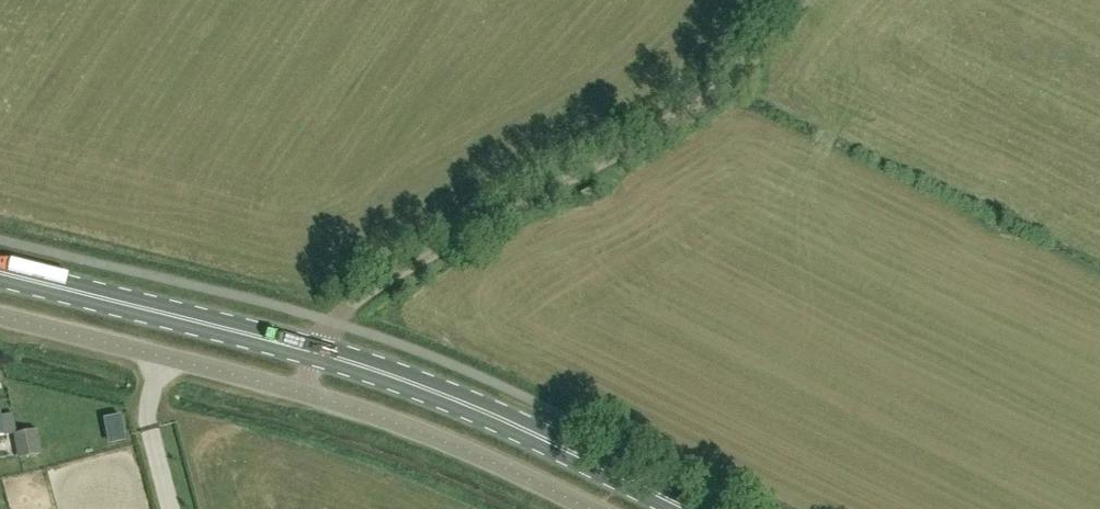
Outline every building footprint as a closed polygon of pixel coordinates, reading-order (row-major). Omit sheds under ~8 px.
[(584,199),(593,193),(591,188),(581,194),(584,199)] [(17,434),(14,415),(2,417),(0,408),(0,437),(17,434)] [(42,449),(41,424),(18,424),(19,450),(42,449)]
